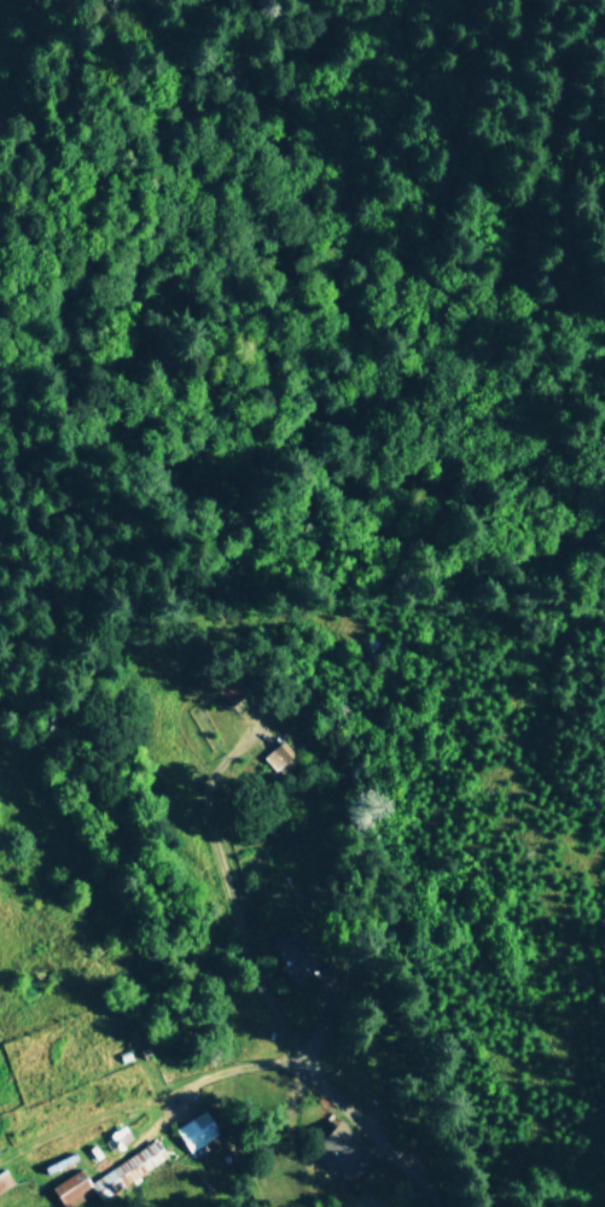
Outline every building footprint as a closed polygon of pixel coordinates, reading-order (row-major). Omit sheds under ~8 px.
[(246,690),(232,674),(214,690),(229,706),(246,690)] [(275,965),(295,984),(317,962),(304,950),(308,946),(289,927),(268,948),(280,960),(275,965)] [(186,1150),(217,1134),(205,1110),(174,1126),(186,1150)] [(309,1150),(341,1182),(371,1153),(340,1120),(309,1150)] [(3,1167),(0,1169),(0,1191),(13,1182),(3,1167)]
